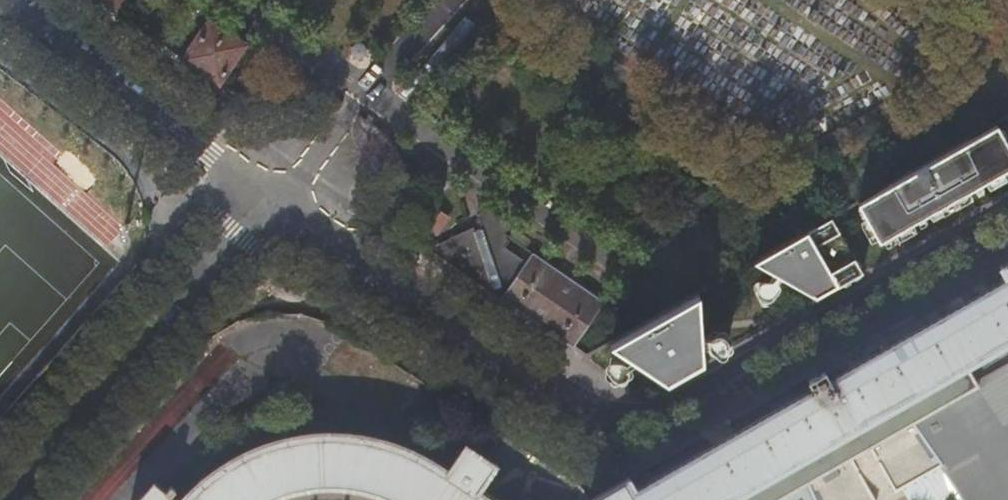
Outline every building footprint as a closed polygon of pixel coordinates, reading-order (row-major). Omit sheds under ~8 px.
[(124,0),(99,0),(115,11),(124,0)] [(219,82),(245,45),(212,23),(193,50),(170,34),(162,44),(219,82)] [(365,56),(367,50),(365,45),(360,42),(354,45),(352,50),(354,56),(359,58),(365,56)] [(1005,159),(989,130),(866,200),(882,228),(934,199),(932,196),(947,188),(958,181),(960,184),(1005,159)] [(440,234),(451,219),(435,208),(424,223),(440,234)] [(862,273),(831,218),(752,263),(789,284),(816,299),(862,273)] [(498,267),(472,249),(458,269),(484,287),(498,267)] [(605,302),(533,252),(501,298),(573,348),(605,302)] [(849,461),(857,456),(866,451),(909,427),(978,388),(974,380),(967,369),(1007,346),(1007,276),(834,375),(830,367),(810,378),(815,386),(639,486),(633,474),(587,499),(781,499),(807,485),(849,461)] [(700,331),(697,294),(610,344),(667,384),(703,364),(700,331)] [(967,369),(974,380),(1006,363),(1007,365),(1007,346),(967,369)] [(909,427),(930,457),(927,460),(929,464),(933,461),(939,468),(961,499),(1007,499),(1007,365),(1006,363),(974,380),(978,388),(909,427)] [(930,457),(909,427),(866,451),(890,497),(939,468),(933,461),(929,464),(927,460),(930,457)] [(480,492),(498,466),(464,443),(446,468),(396,442),(358,432),(319,430),(271,438),(236,452),(192,483),(175,499),(280,499),(288,497),(326,492),(352,494),(368,499),(493,499),(480,492)] [(849,461),(807,485),(813,499),(871,499),(849,461)] [(167,497),(173,491),(168,486),(161,492),(150,482),(134,499),(170,499),(167,497)] [(807,485),(781,499),(813,499),(807,485)]
